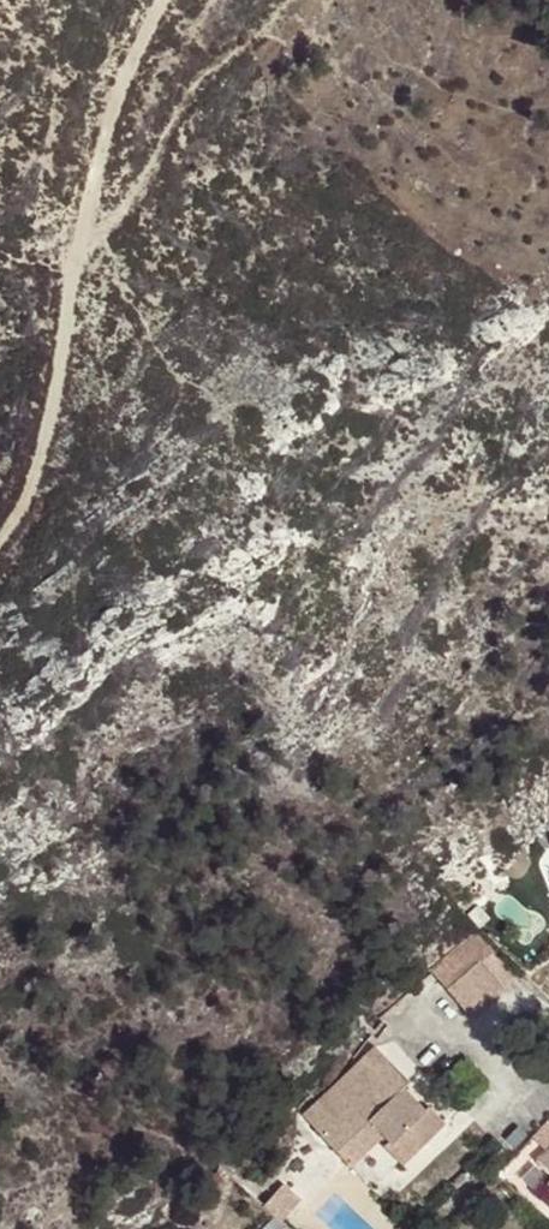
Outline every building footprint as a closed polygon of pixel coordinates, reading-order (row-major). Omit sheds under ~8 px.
[(494,952),(480,965),(503,991),(516,978),(494,952)] [(449,992),(472,1018),(503,991),(480,965),(449,992)] [(409,1083),(375,1048),(303,1116),(352,1167),(384,1136),(390,1143),(425,1110),(403,1088),(409,1083)] [(425,1110),(390,1143),(386,1147),(403,1165),(445,1125),(427,1106),(425,1110)] [(537,1161),(548,1173),(548,1149),(537,1161)] [(264,1204),(283,1221),(301,1201),(282,1184),(264,1204)]
